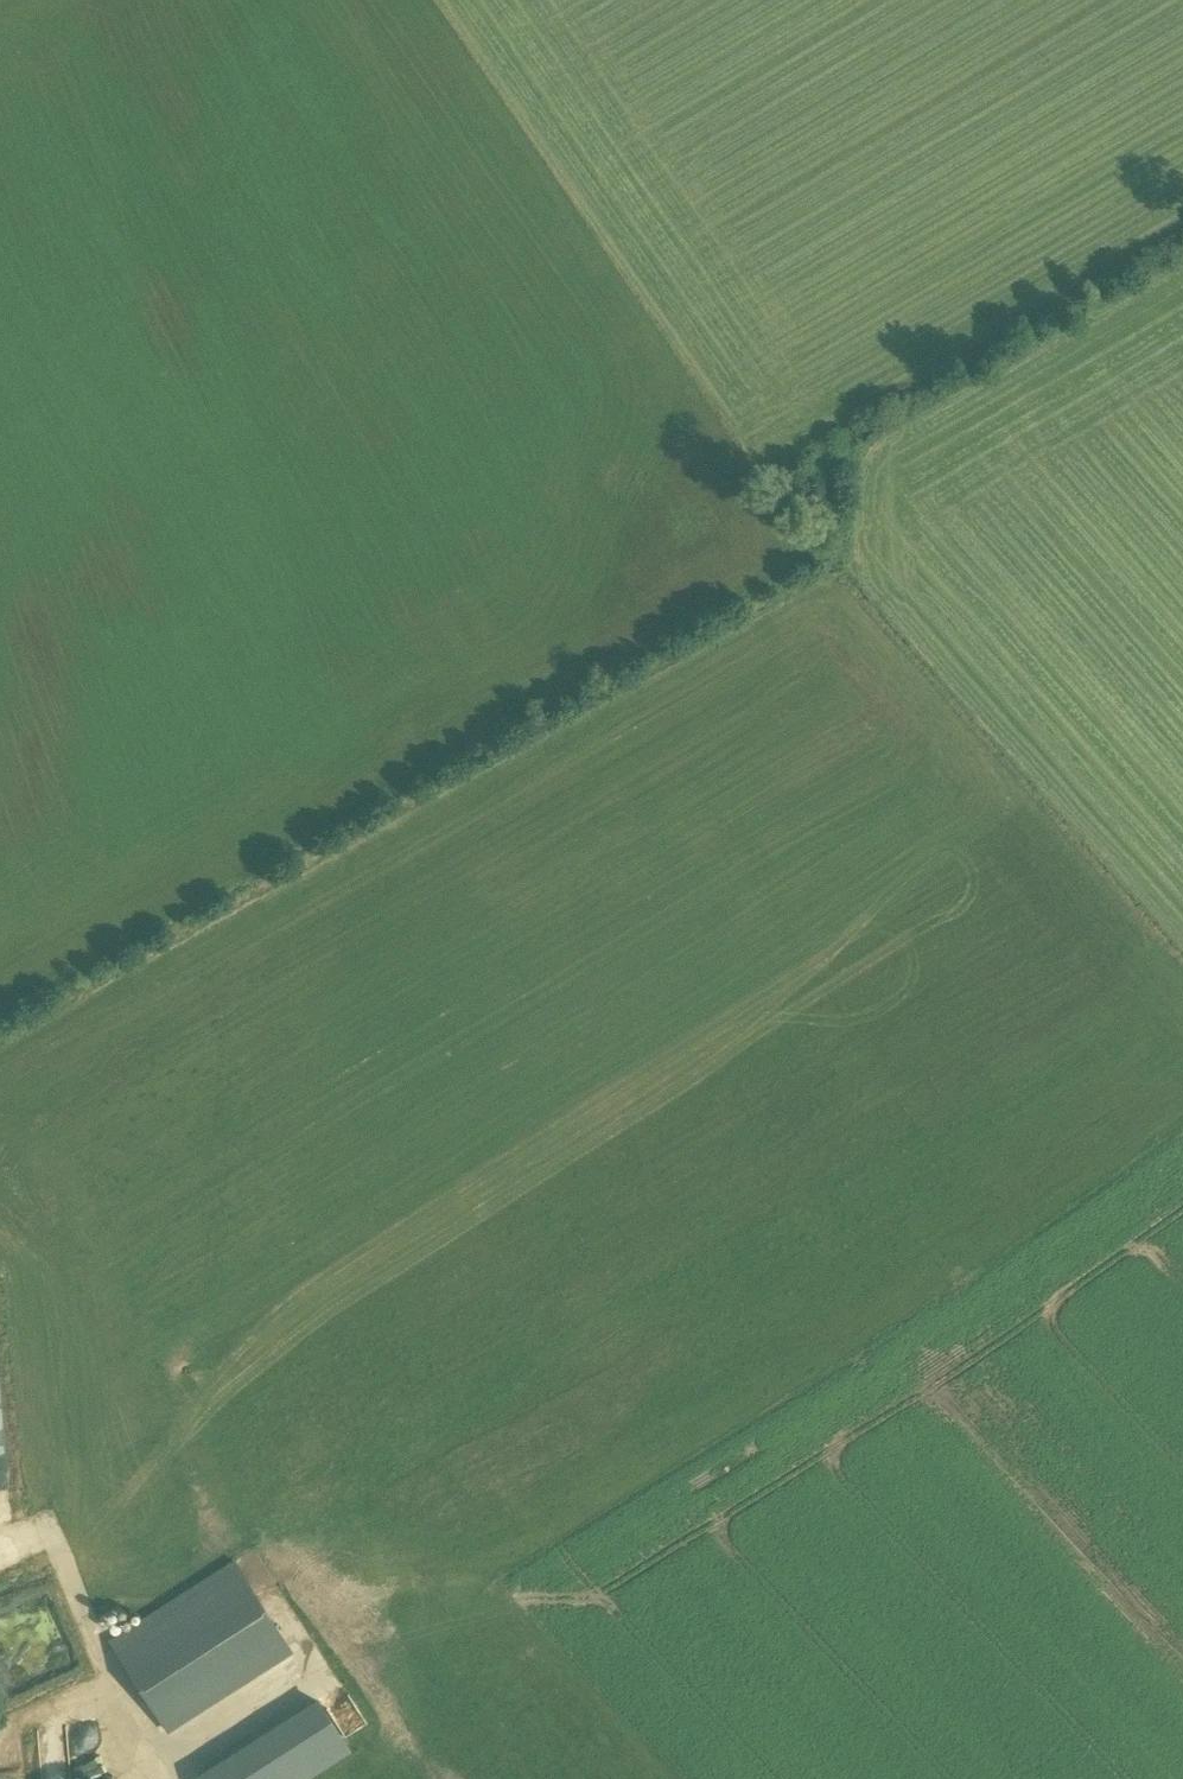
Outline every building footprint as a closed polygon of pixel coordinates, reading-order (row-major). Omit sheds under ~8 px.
[(147,1700),(272,1619),(234,1558),(109,1639),(147,1700)] [(295,1772),(343,1739),(315,1698),(267,1731),(295,1772)]
